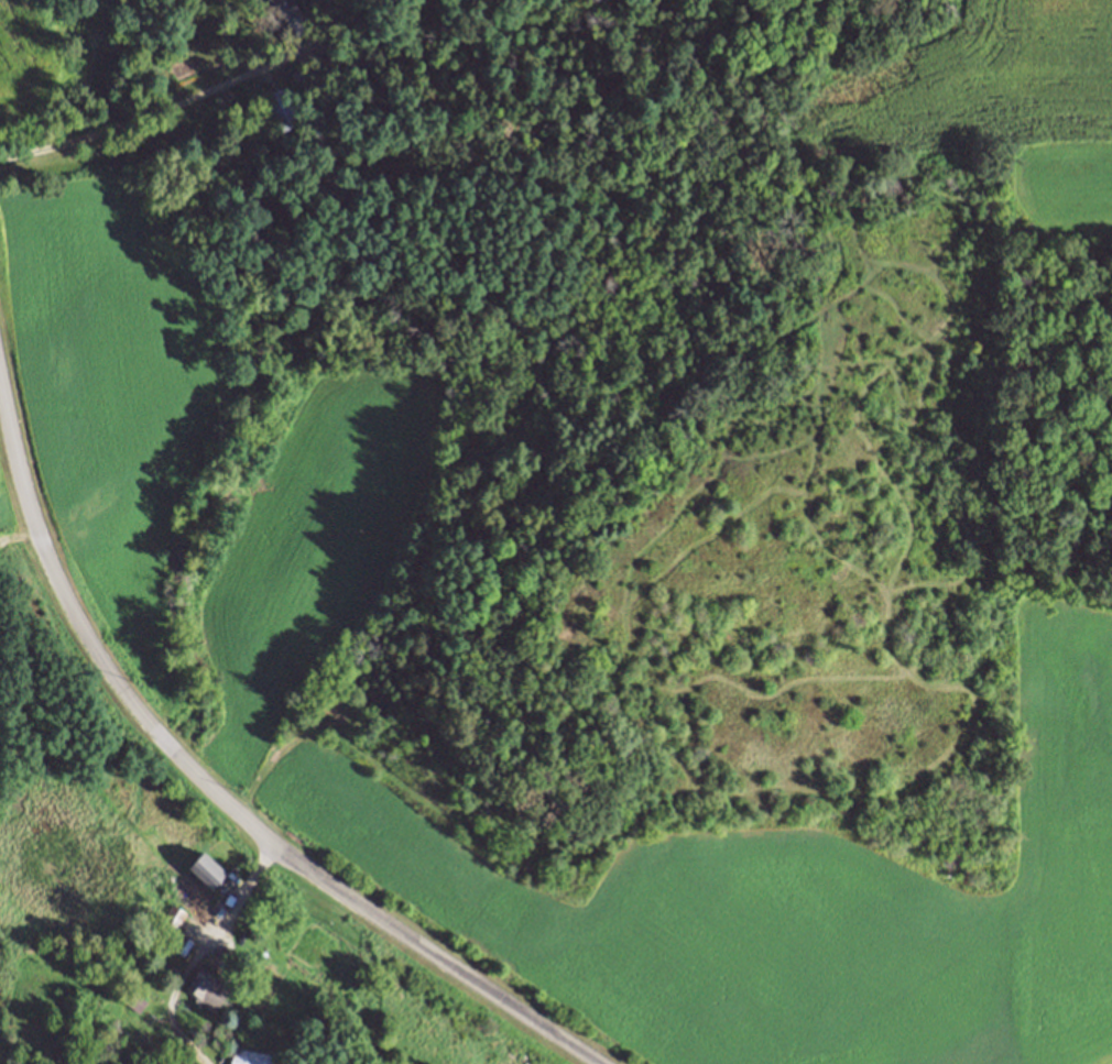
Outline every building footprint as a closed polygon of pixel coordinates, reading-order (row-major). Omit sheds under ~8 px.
[(277,3),(276,0),(292,0),(298,11),(283,20),(275,4),(277,3)] [(203,849),(227,873),(210,889),(187,866),(203,849)] [(186,911),(173,933),(159,924),(172,902),(186,911)] [(194,996),(197,991),(187,983),(203,963),(230,986),(211,1010),(194,996)] [(132,991),(144,998),(138,1011),(124,1005),(132,991)] [(275,1052),(274,1063),(229,1063),(231,1045),(275,1052)]
